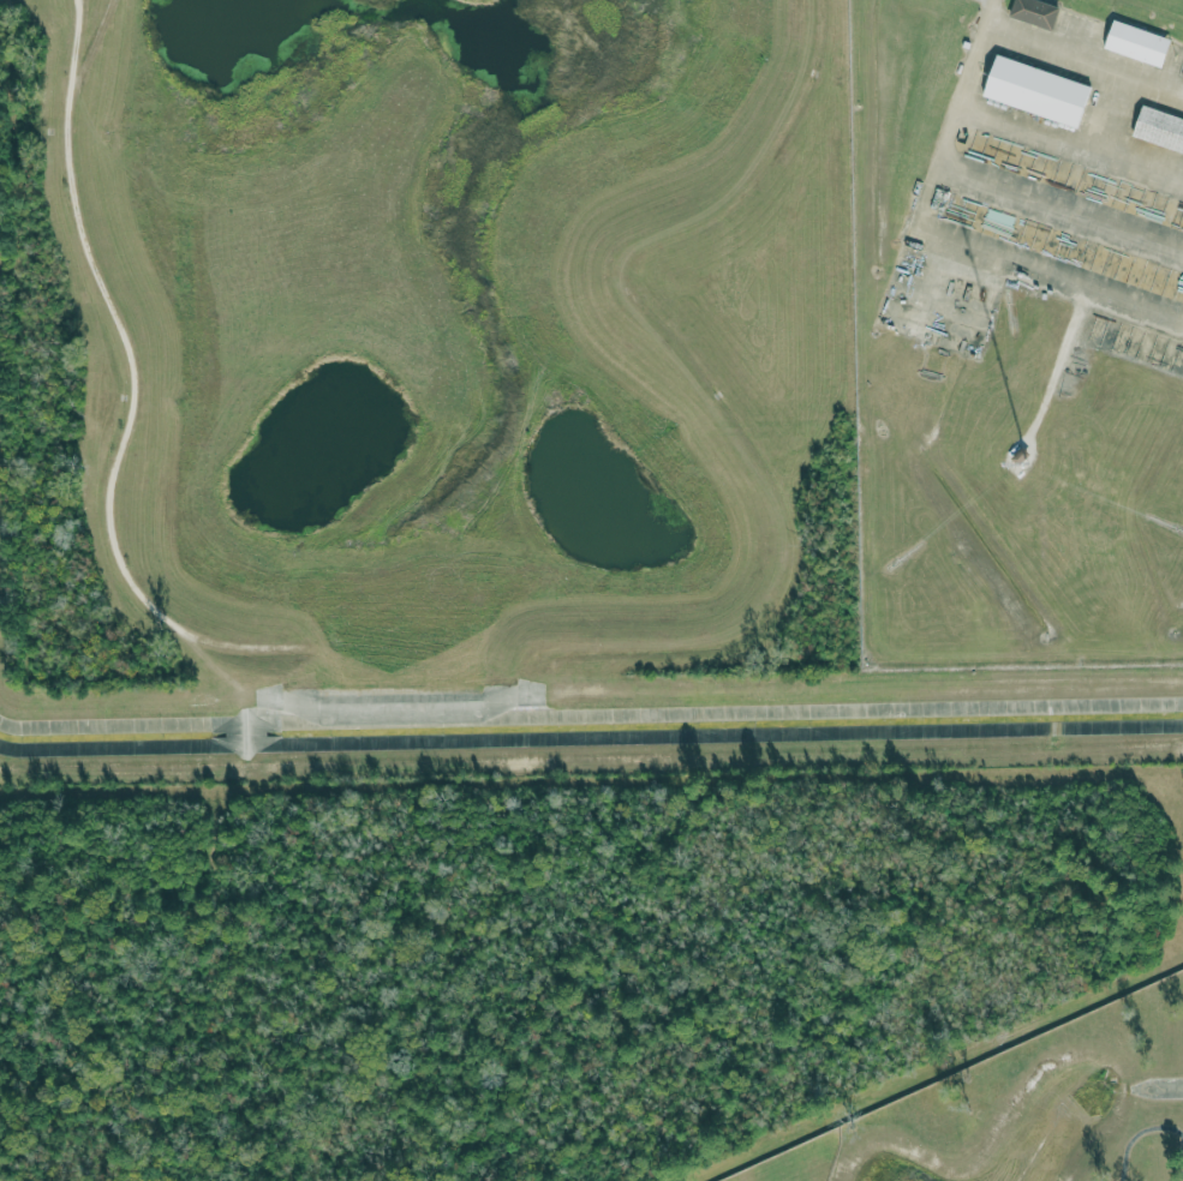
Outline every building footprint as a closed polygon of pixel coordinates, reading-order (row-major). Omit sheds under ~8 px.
[(1060,7),(1040,0),(1015,0),(1010,17),(1053,30),(1060,7)] [(1172,39),(1114,20),(1104,48),(1163,68),(1172,39)] [(1080,127),(1092,84),(996,56),(984,99),(1080,127)] [(1143,105),(1133,136),(1182,152),(1182,118),(1143,105)]
